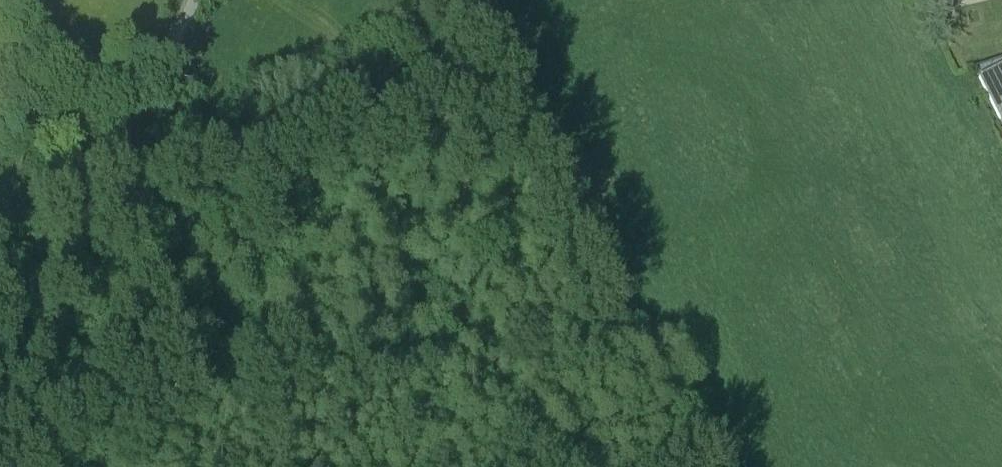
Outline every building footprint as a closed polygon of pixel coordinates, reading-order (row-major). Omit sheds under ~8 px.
[(981,79),(999,117),(1001,116),(1001,68),(981,79)]
